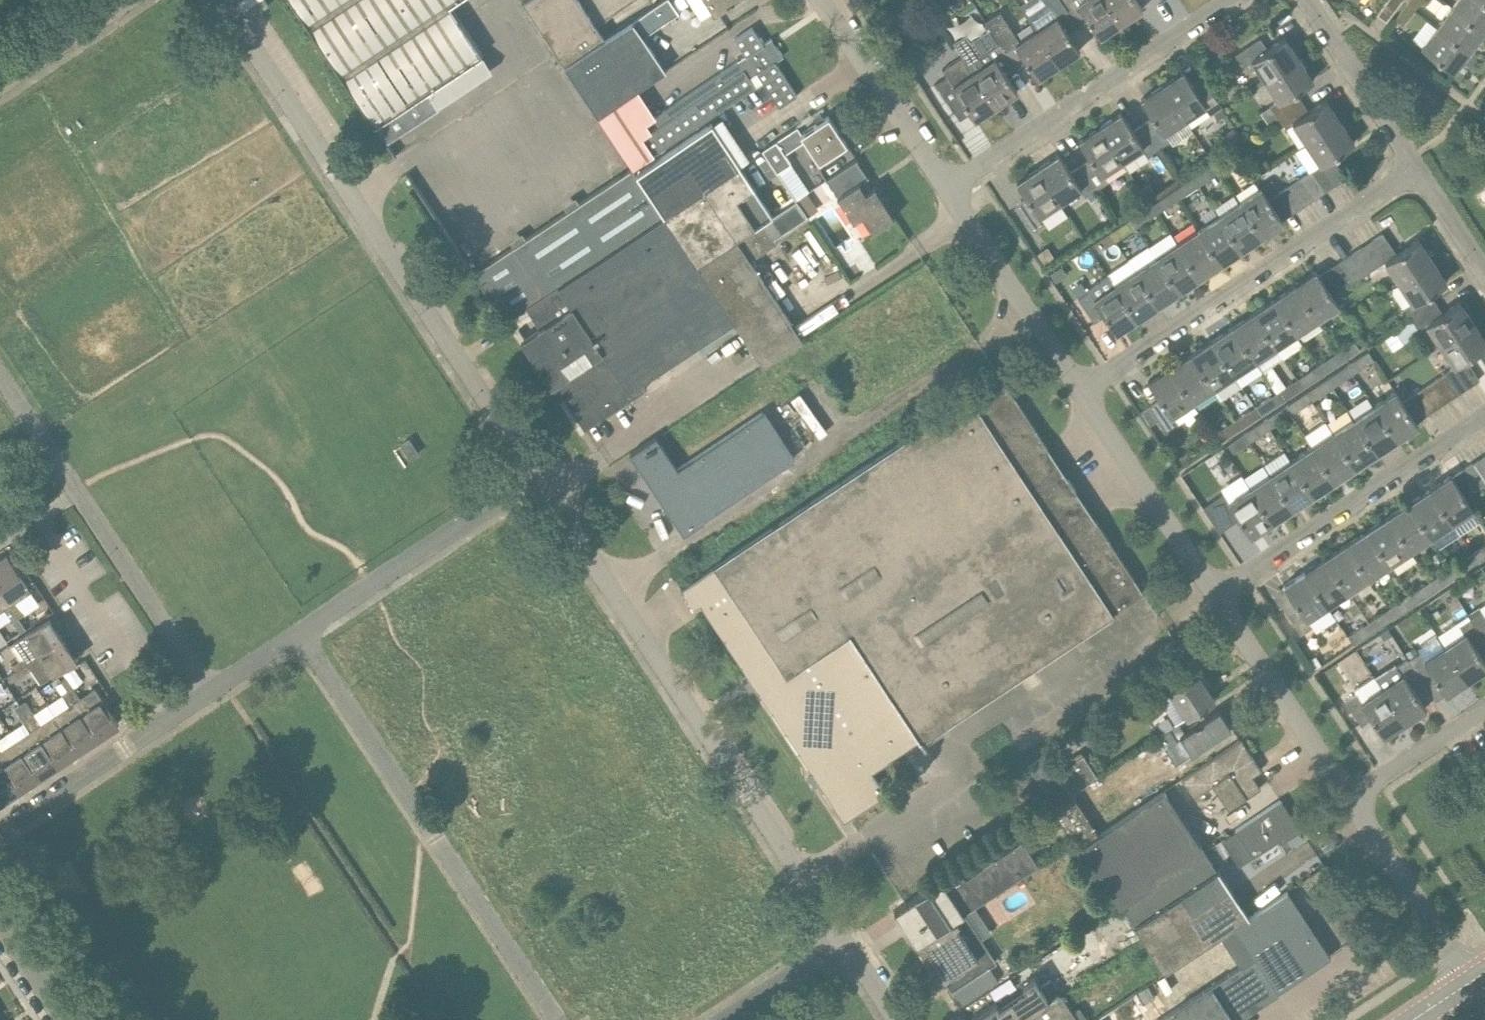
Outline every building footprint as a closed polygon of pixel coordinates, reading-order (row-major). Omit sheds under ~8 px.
[(458,19),(449,6),(458,0),(290,0),(350,91),(385,143),(437,107),(426,91),(480,53),(458,19)] [(603,39),(578,0),(524,0),(522,2),(563,64),(603,39)] [(628,95),(665,70),(642,36),(678,11),(671,0),(660,0),(603,39),(563,64),(597,115),(628,95)] [(712,12),(713,14),(726,5),(727,6),(732,3),(732,2),(734,0),(704,0),(712,12)] [(1058,64),(1079,50),(1067,33),(1078,26),(1061,0),(1039,0),(1051,18),(1035,29),(1058,64)] [(1121,23),(1106,0),(1079,0),(1078,1),(1077,0),(1061,0),(1078,26),(1088,19),(1100,37),(1121,23)] [(1121,23),(1142,9),(1136,0),(1106,0),(1121,23)] [(1383,7),(1392,13),(1401,0),(1388,0),(1383,7)] [(1414,10),(1421,0),(1409,0),(1406,4),(1414,10)] [(1484,29),(1484,0),(1456,0),(1451,7),(1483,31),(1484,29)] [(1394,19),(1403,25),(1414,10),(1406,4),(1394,19)] [(1386,21),(1392,13),(1383,7),(1377,15),(1386,21)] [(1468,51),(1483,31),(1451,7),(1436,27),(1468,51)] [(888,29),(900,21),(893,10),(881,18),(888,29)] [(1037,78),(1058,64),(1035,29),(1019,40),(1000,11),(984,22),(1016,67),(1026,61),(1037,78)] [(1424,42),(1436,25),(1428,20),(1416,36),(1424,42)] [(972,71),(996,106),(1017,92),(1005,74),(1016,67),(984,22),(953,43),(972,71)] [(779,106),(796,95),(774,61),(782,56),(771,39),(763,44),(762,42),(764,41),(761,37),(759,38),(752,27),(734,39),(745,56),(645,122),(651,130),(642,136),(654,153),(762,82),(779,106)] [(1453,71),(1468,51),(1436,27),(1421,47),(1453,71)] [(1264,82),(1299,58),(1285,37),(1267,48),(1260,38),(1236,54),(1244,66),(1251,61),(1264,82)] [(1276,115),(1301,99),(1295,91),(1313,79),(1299,58),(1264,82),(1278,102),(1263,112),(1268,120),(1276,115)] [(975,120),(996,106),(972,71),(953,84),(948,76),(936,84),(952,109),(963,102),(975,120)] [(1204,106),(1209,114),(1222,106),(1205,81),(1195,88),(1183,71),(1162,85),(1185,119),(1204,106)] [(1142,123),(1159,147),(1170,140),(1165,133),(1185,119),(1162,85),(1141,99),(1152,116),(1142,123)] [(1306,144),(1340,120),(1326,99),(1308,111),(1301,99),(1276,115),(1285,128),(1292,123),(1306,144)] [(1147,155),(1159,147),(1142,123),(1132,130),(1121,112),(1100,126),(1123,161),(1142,148),(1147,155)] [(778,171),(789,164),(791,163),(784,153),(804,140),(818,161),(846,143),(828,116),(801,133),(797,127),(763,149),(778,171)] [(1321,164),(1332,156),(1354,142),(1340,120),(1306,144),(1319,165),(1321,164)] [(635,172),(663,215),(740,164),(712,122),(635,172)] [(1080,164),(1096,189),(1107,181),(1103,174),(1123,161),(1100,126),(1078,140),(1090,158),(1080,164)] [(1214,162),(1219,171),(1240,157),(1234,149),(1214,162)] [(1084,196),(1096,189),(1080,164),(1070,171),(1059,153),(1037,167),(1060,202),(1080,189),(1084,196)] [(1345,177),(1332,156),(1321,164),(1335,184),(1345,177)] [(888,220),(894,216),(874,186),(865,192),(859,183),(868,177),(857,159),(826,180),(853,221),(861,216),(871,231),(885,222),(886,224),(889,222),(888,220)] [(1193,176),(1199,184),(1219,171),(1214,162),(1193,176)] [(545,370),(696,265),(755,227),(736,200),(755,187),(740,164),(663,215),(599,259),(534,301),(547,321),(523,337),(545,370)] [(1335,184),(1321,164),(1319,165),(1310,171),(1324,191),(1335,184)] [(1040,215),(1060,202),(1037,167),(1016,181),(1028,199),(1017,206),(1033,231),(1045,223),(1040,215)] [(504,321),(534,301),(599,259),(663,215),(635,172),(631,168),(567,210),(472,273),(504,321)] [(1324,191),(1310,171),(1300,178),(1313,198),(1324,191)] [(1173,189),(1179,198),(1199,184),(1193,176),(1173,189)] [(1313,198),(1300,178),(1289,185),(1303,205),(1313,198)] [(1263,186),(1270,197),(1278,192),(1279,191),(1272,180),(1263,186)] [(1303,205),(1289,185),(1279,191),(1278,192),(1292,212),(1303,205)] [(1282,219),(1268,199),(1260,187),(1239,201),(1262,236),(1283,222),(1282,219)] [(1152,203),(1157,212),(1179,198),(1173,189),(1152,203)] [(1292,212),(1278,192),(1270,197),(1268,199),(1282,219),(1292,212)] [(774,214),(763,222),(773,238),(774,238),(807,216),(796,199),(774,214)] [(1241,249),(1262,236),(1239,201),(1219,214),(1241,249)] [(1131,217),(1137,226),(1157,212),(1152,203),(1131,217)] [(1220,263),(1241,249),(1219,214),(1197,229),(1220,263)] [(1110,231),(1115,240),(1137,226),(1131,217),(1110,231)] [(802,338),(792,323),(750,260),(777,242),(774,238),(773,238),(763,222),(696,265),(735,323),(762,365),(802,338)] [(1200,277),(1220,263),(1197,229),(1176,242),(1200,277)] [(1094,242),(1099,250),(1115,240),(1110,231),(1094,242)] [(1396,253),(1382,232),(1371,239),(1386,260),(1396,253)] [(1386,260),(1371,239),(1361,246),(1375,267),(1383,261),(1386,260)] [(1386,260),(1383,261),(1398,283),(1432,260),(1418,239),(1396,253),(1386,260)] [(1178,291),(1200,277),(1176,242),(1156,256),(1178,291)] [(1361,246),(1350,253),(1364,274),(1375,267),(1361,246)] [(1364,274),(1350,253),(1340,260),(1353,281),(1364,274)] [(1158,304),(1178,291),(1156,256),(1135,269),(1158,304)] [(1353,281),(1340,260),(1329,267),(1343,288),(1353,281)] [(1411,318),(1435,302),(1429,293),(1446,281),(1432,260),(1398,283),(1411,303),(1404,307),(1411,318)] [(584,429),(627,401),(646,388),(642,382),(732,322),(734,324),(735,323),(696,265),(545,370),(584,429)] [(1329,267),(1318,274),(1332,295),(1343,288),(1329,267)] [(1137,318),(1158,304),(1135,269),(1114,283),(1137,318)] [(1295,284),(1318,320),(1339,305),(1332,295),(1318,274),(1316,271),(1295,284)] [(1116,332),(1137,318),(1114,283),(1109,276),(1090,290),(1078,297),(1094,322),(1104,315),(1116,332)] [(1297,333),(1318,320),(1295,284),(1274,298),(1297,333)] [(1276,347),(1297,333),(1274,298),(1253,312),(1276,347)] [(1439,345),(1473,322),(1460,301),(1442,312),(1435,302),(1411,318),(1419,330),(1426,326),(1439,345)] [(1283,358),(1276,347),(1253,312),(1232,326),(1255,361),(1262,372),(1283,358)] [(1465,358),(1484,345),(1484,339),(1473,322),(1439,345),(1453,367),(1455,365),(1465,358)] [(1234,375),(1255,361),(1232,326),(1211,340),(1234,375)] [(1213,388),(1234,375),(1211,340),(1190,353),(1213,388)] [(1338,351),(1344,360),(1360,349),(1354,341),(1338,351)] [(1317,365),(1323,374),(1344,360),(1338,351),(1317,365)] [(1347,364),(1352,373),(1373,359),(1368,351),(1347,364)] [(1193,402),(1213,388),(1190,353),(1169,367),(1193,402)] [(1465,358),(1455,365),(1469,386),(1479,379),(1465,358)] [(1326,378),(1331,387),(1352,373),(1347,364),(1326,378)] [(1296,379),(1302,387),(1323,374),(1317,365),(1296,379)] [(1455,365),(1453,367),(1444,372),(1458,393),(1469,386),(1455,365)] [(1173,415),(1193,402),(1169,367),(1149,381),(1160,399),(1149,406),(1159,420),(1166,430),(1177,422),(1173,415)] [(1458,393),(1444,372),(1434,379),(1447,400),(1458,393)] [(872,770),(939,726),(1143,591),(1000,376),(681,587),(681,589),(696,579),(708,597),(700,603),(749,678),(743,682),(749,691),(755,687),(844,820),(886,792),(872,770)] [(1305,392),(1310,401),(1331,387),(1326,378),(1305,392)] [(1276,393),(1281,401),(1302,387),(1296,379),(1276,393)] [(1434,379),(1423,386),(1437,407),(1447,400),(1434,379)] [(1437,407),(1423,386),(1412,393),(1426,414),(1437,407)] [(1418,425),(1415,421),(1402,400),(1394,390),(1374,404),(1397,439),(1418,425)] [(1284,406),(1289,415),(1310,401),(1305,392),(1284,406)] [(1255,406),(1260,415),(1281,401),(1276,393),(1255,406)] [(1419,419),(1426,414),(1412,393),(1402,400),(1415,421),(1419,419)] [(1376,453),(1397,439),(1374,404),(1353,418),(1376,453)] [(1149,406),(1140,412),(1149,426),(1159,420),(1149,406)] [(1234,420),(1240,429),(1260,415),(1255,406),(1234,420)] [(1263,420),(1268,429),(1289,415),(1284,406),(1263,420)] [(683,534),(704,519),(703,518),(793,456),(761,410),(677,468),(655,435),(629,454),(654,490),(652,491),(660,502),(661,501),(683,534)] [(1355,467),(1376,453),(1353,418),(1333,431),(1355,467)] [(1214,434),(1219,442),(1240,429),(1234,420),(1214,434)] [(1243,434),(1248,442),(1268,429),(1263,420),(1243,434)] [(1334,480),(1355,467),(1333,431),(1311,445),(1334,480)] [(1233,452),(1248,442),(1243,434),(1228,444),(1233,452)] [(409,440),(401,445),(410,459),(418,454),(409,440)] [(1313,494),(1334,480),(1311,445),(1291,459),(1313,494)] [(1473,462),(1484,480),(1484,457),(1484,455),(1473,462)] [(1292,508),(1313,494),(1291,459),(1269,473),(1292,508)] [(1484,484),(1484,480),(1473,462),(1462,469),(1476,490),(1484,484)] [(1455,474),(1452,476),(1465,497),(1476,490),(1462,469),(1455,474)] [(1272,522),(1292,508),(1269,473),(1248,487),(1272,522)] [(1474,509),(1465,497),(1452,476),(1450,474),(1430,488),(1453,523),(1474,509)] [(1251,536),(1272,522),(1248,487),(1229,500),(1224,493),(1212,501),(1228,525),(1239,518),(1251,536)] [(1431,537),(1453,523),(1430,488),(1409,502),(1431,537)] [(1412,550),(1431,537),(1409,502),(1388,516),(1412,550)] [(1390,564),(1412,550),(1388,516),(1367,529),(1390,564)] [(1369,578),(1390,564),(1367,529),(1346,543),(1369,578)] [(1348,592),(1369,578),(1346,543),(1325,557),(1348,592)] [(1477,561),(1484,556),(1484,543),(1472,552),(1477,561)] [(1451,566),(1457,575),(1477,561),(1472,552),(1451,566)] [(31,591),(7,555),(0,560),(0,588),(19,616),(24,613),(16,600),(31,591)] [(1327,606),(1348,592),(1325,557),(1304,571),(1327,606)] [(1430,580),(1436,589),(1457,575),(1451,566),(1430,580)] [(1308,619),(1327,606),(1304,571),(1283,584),(1295,602),(1284,609),(1300,634),(1312,626),(1308,619)] [(1409,594),(1415,603),(1436,589),(1430,580),(1409,594)] [(19,616),(0,588),(0,611),(5,608),(13,620),(19,616)] [(1389,608),(1395,616),(1415,603),(1409,594),(1389,608)] [(1368,621),(1374,630),(1395,616),(1389,608),(1368,621)] [(1482,610),(1470,618),(1484,641),(1484,615),(1482,610)] [(12,664),(16,670),(63,639),(49,618),(13,642),(23,657),(12,664)] [(1467,680),(1484,668),(1484,661),(1477,649),(1484,643),(1484,641),(1470,618),(1459,625),(1463,632),(1445,645),(1467,680)] [(1347,635),(1353,644),(1374,630),(1368,621),(1347,635)] [(30,668),(40,683),(76,659),(63,639),(16,670),(6,677),(9,682),(30,668)] [(1446,694),(1467,680),(1445,645),(1424,658),(1419,651),(1408,659),(1424,684),(1434,677),(1446,694)] [(1381,687),(1404,722),(1426,707),(1414,690),(1424,684),(1408,659),(1396,667),(1401,674),(1381,687)] [(1214,699),(1211,695),(1195,670),(1168,688),(1187,717),(1214,699)] [(66,690),(98,736),(118,723),(97,690),(94,687),(80,697),(66,676),(60,680),(66,690)] [(1384,736),(1404,722),(1381,687),(1374,676),(1354,690),(1357,693),(1345,700),(1362,725),(1372,718),(1384,736)] [(78,749),(98,736),(66,690),(61,693),(69,704),(55,713),(78,749)] [(59,762),(78,749),(55,713),(40,723),(25,700),(20,703),(59,762)] [(39,775),(59,762),(20,703),(14,707),(29,730),(15,740),(39,775)] [(1164,748),(1181,737),(1191,753),(1231,726),(1219,708),(1185,731),(1179,722),(1170,728),(1165,721),(1152,729),(1164,748)] [(1247,778),(1260,770),(1261,769),(1241,739),(1182,778),(1194,796),(1212,785),(1220,798),(1228,809),(1260,787),(1259,786),(1254,790),(1247,778)] [(39,775),(15,740),(1,749),(0,747),(0,760),(19,788),(39,775)] [(1054,805),(1071,794),(1097,776),(1082,754),(1056,771),(1045,753),(1027,765),(1054,805)] [(19,788),(0,760),(0,801),(19,788)] [(1097,833),(1080,845),(1120,905),(1145,889),(1204,850),(1164,789),(1097,833)] [(1071,794),(1054,805),(1080,845),(1097,833),(1071,794)] [(1285,839),(1300,829),(1280,799),(1235,829),(1253,857),(1283,836),(1285,839)] [(916,944),(956,917),(1034,865),(1030,859),(1025,862),(1014,846),(963,879),(957,869),(894,911),(916,944)] [(1153,902),(1145,889),(1120,905),(1142,938),(1163,970),(1247,915),(1217,870),(1176,896),(1172,890),(1153,902)] [(1158,1019),(1237,1019),(1278,993),(1277,991),(1330,956),(1287,890),(1219,935),(1240,966),(1222,978),(1182,1004),(1158,1019)] [(944,978),(951,990),(952,989),(988,966),(996,960),(987,949),(965,914),(957,919),(956,917),(916,944),(941,981),(944,978)] [(988,966),(952,989),(962,1004),(997,981),(988,966)] [(1060,992),(1053,982),(1043,989),(1034,976),(968,1019),(1018,1019),(1060,992)] [(1060,992),(1018,1019),(1078,1019),(1060,992)]
